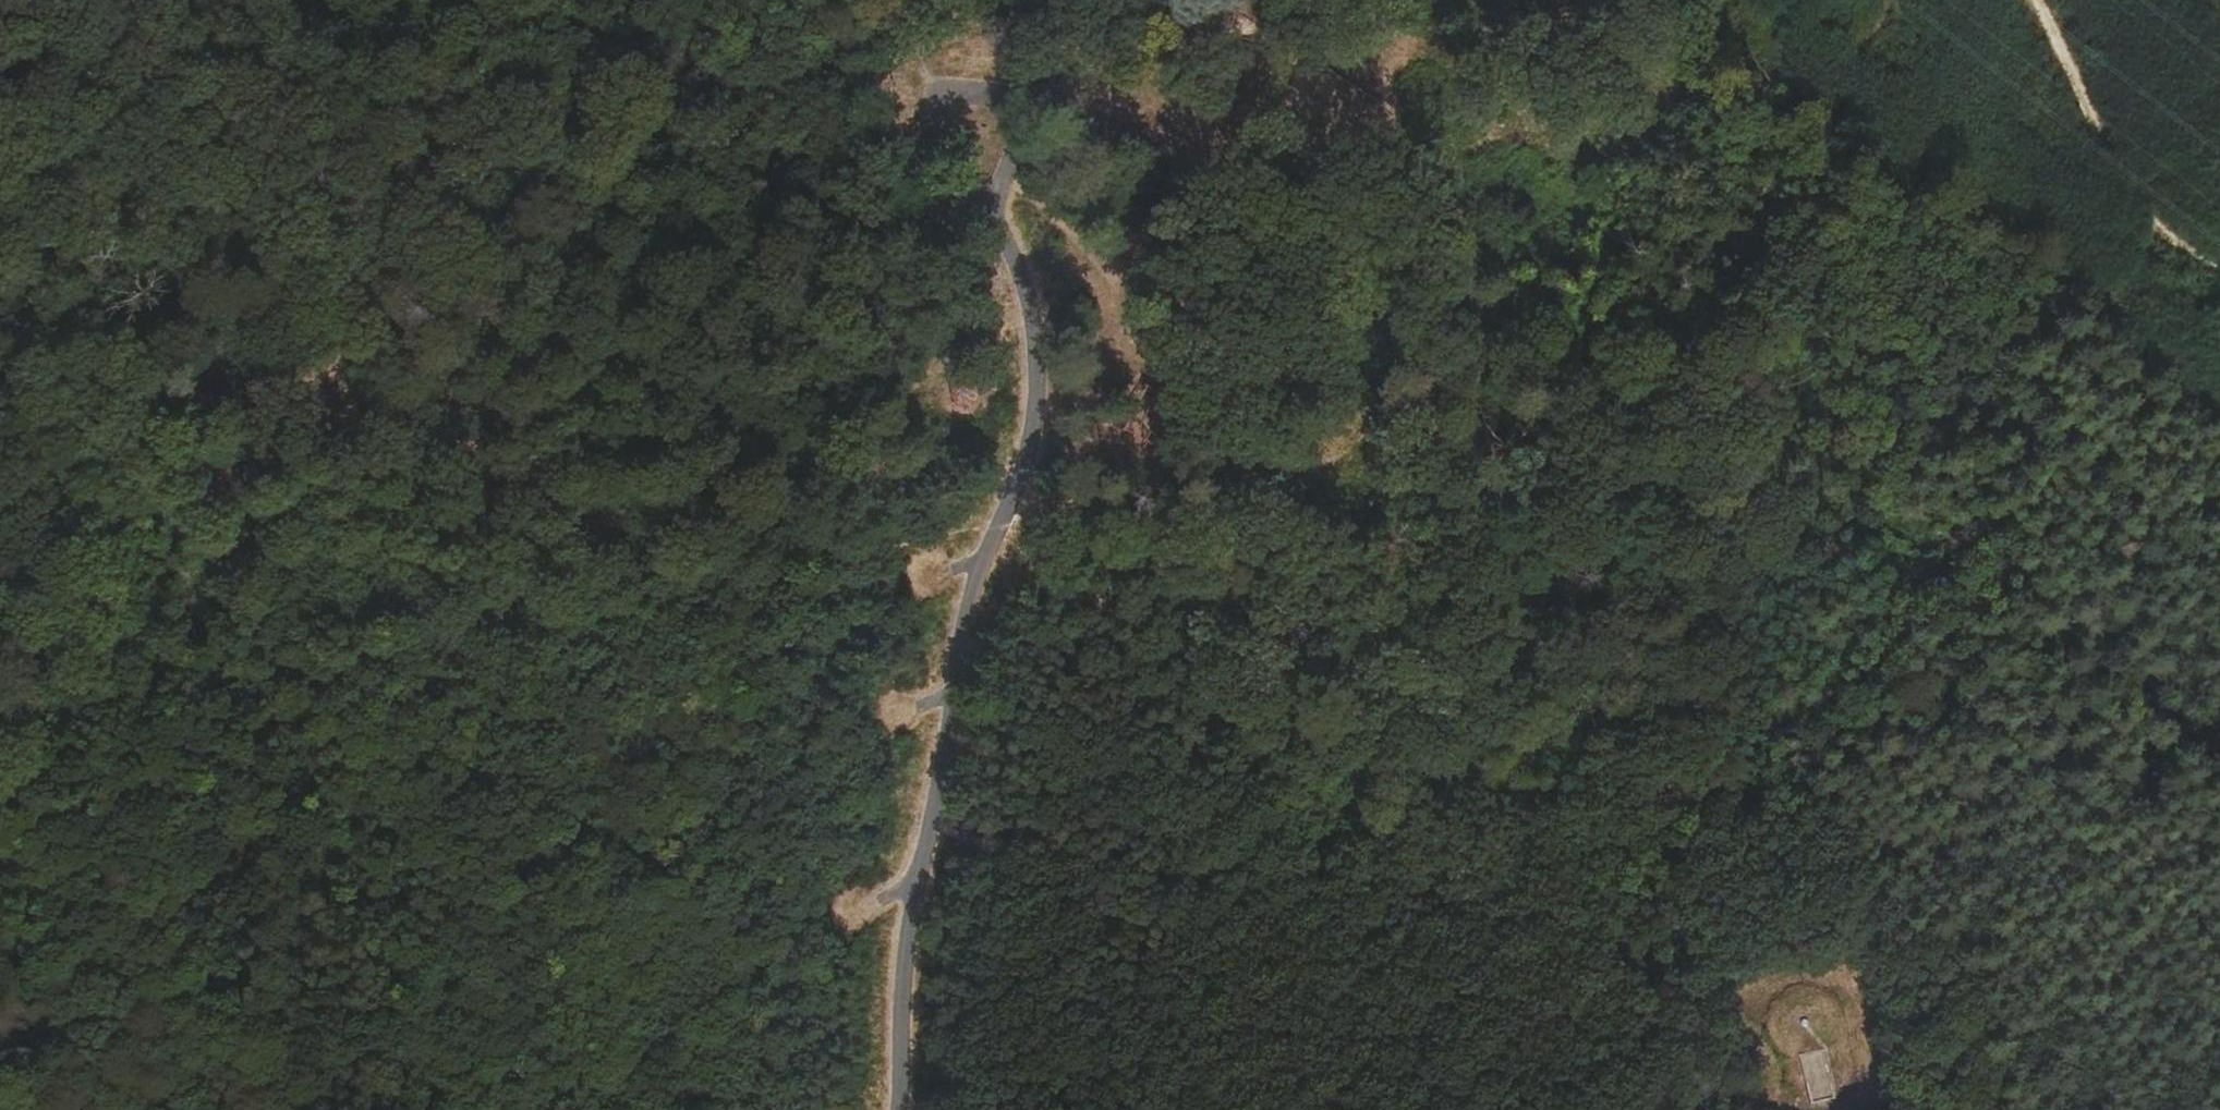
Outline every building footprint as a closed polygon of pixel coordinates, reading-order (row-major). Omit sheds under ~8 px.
[(1823,1052),(1797,1058),(1808,1109),(1834,1103),(1823,1052)]
